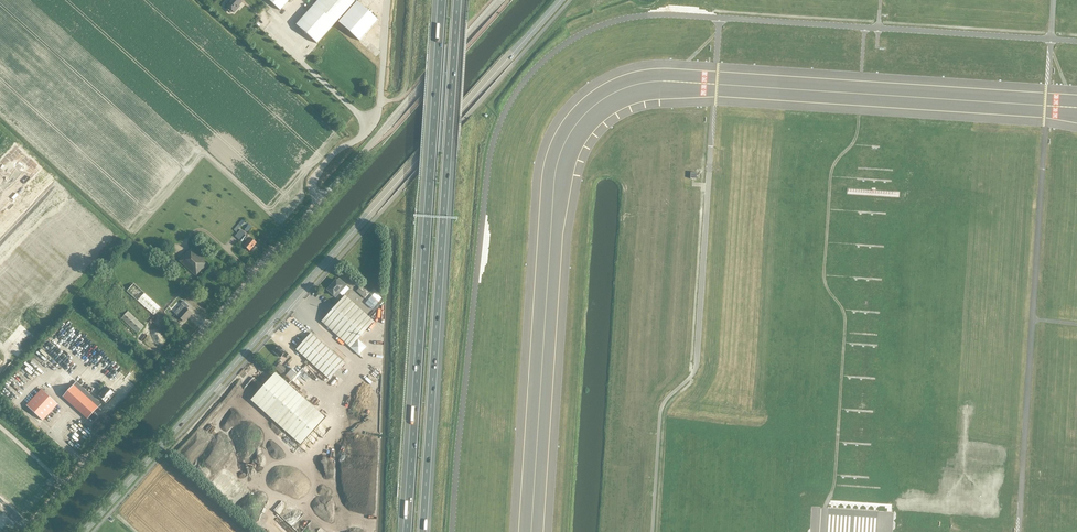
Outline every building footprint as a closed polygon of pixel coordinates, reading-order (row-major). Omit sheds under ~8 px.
[(227,6),(229,7),(228,9),(228,11),(229,13),(231,12),(232,11),(234,12),(237,9),(237,8),(242,2),(240,0),(232,0),(227,6)] [(280,10),(289,0),(268,0),(280,10)] [(352,0),(318,0),(295,25),(296,25),(317,44),(354,2),(352,0)] [(359,41),(378,20),(357,1),(338,22),(359,41)] [(233,236),(245,222),(243,220),(231,234),(233,236)] [(175,227),(171,232),(172,241),(179,241),(184,234),(183,228),(175,227)] [(247,237),(244,235),(245,233),(241,230),(235,236),(240,240),(242,242),(244,240),(246,243),(244,245),(250,251),(257,243),(251,238),(250,238),(248,236),(247,237)] [(169,270),(180,258),(168,247),(157,258),(169,270)] [(197,277),(208,264),(192,249),(188,253),(188,252),(179,261),(197,277)] [(103,287),(110,278),(108,276),(100,285),(103,287)] [(336,298),(347,285),(339,278),(337,281),(336,280),(327,290),(336,298)] [(161,308),(146,294),(134,284),(127,292),(154,316),(161,308)] [(357,290),(364,297),(369,292),(361,285),(357,290)] [(334,300),(337,303),(344,296),(340,293),(334,300)] [(322,321),(350,347),(359,354),(366,346),(358,338),(374,321),(345,295),(322,321)] [(184,308),(177,316),(184,322),(192,314),(187,309),(189,307),(183,301),(180,304),(184,308)] [(138,334),(145,327),(129,312),(122,319),(138,334)] [(159,328),(165,322),(158,316),(153,323),(159,328)] [(164,349),(170,343),(161,335),(162,333),(157,328),(144,342),(152,349),(157,343),(164,349)] [(329,379),(344,363),(311,333),(296,350),(329,379)] [(286,357),(289,354),(279,345),(274,351),(281,357),(283,355),(284,356),(285,355),(286,357)] [(287,370),(279,363),(275,368),(282,375),(287,370)] [(96,399),(77,382),(76,382),(77,381),(68,373),(66,376),(75,384),(63,397),(88,419),(101,404),(98,402),(101,399),(106,404),(115,394),(106,387),(103,391),(101,390),(97,395),(98,396),(96,399)] [(275,373),(250,400),(300,444),(324,417),(275,373)] [(43,421),(58,405),(42,390),(27,406),(43,421)]
